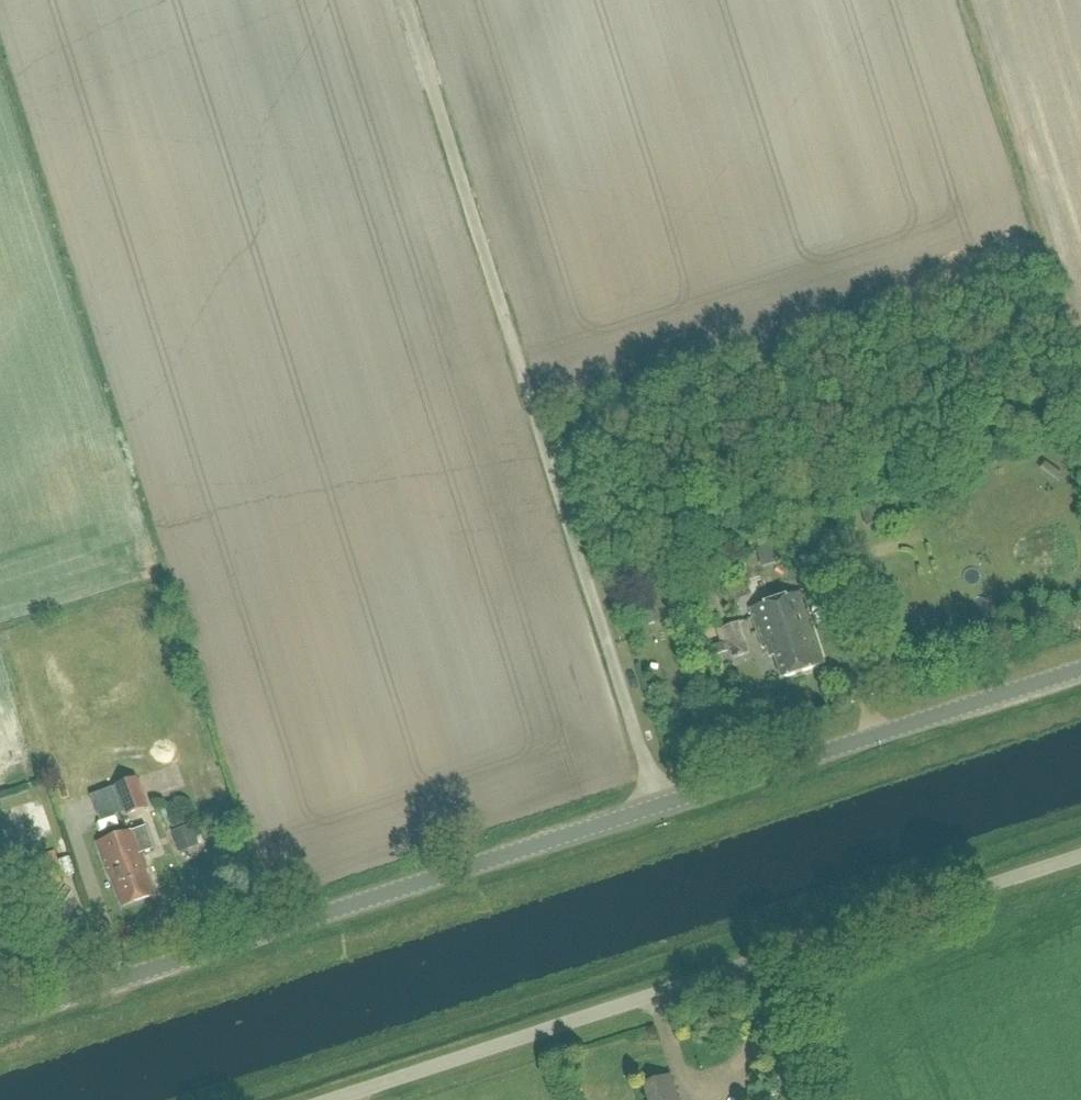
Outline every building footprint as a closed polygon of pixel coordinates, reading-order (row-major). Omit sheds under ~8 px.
[(825,666),(801,593),(751,609),(765,650),(768,649),(771,659),(774,658),(782,680),(825,666)] [(662,621),(656,603),(641,608),(647,627),(662,621)] [(749,654),(739,624),(720,630),(724,645),(707,650),(710,659),(728,653),(730,661),(749,654)] [(707,645),(703,631),(692,635),(697,649),(707,645)] [(147,809),(137,779),(115,787),(126,816),(147,809)] [(146,870),(133,832),(97,845),(110,880),(112,879),(122,908),(154,897),(145,871),(146,870)] [(40,860),(47,887),(68,882),(61,855),(40,860)] [(668,1077),(643,1085),(648,1099),(676,1099),(668,1077)]
